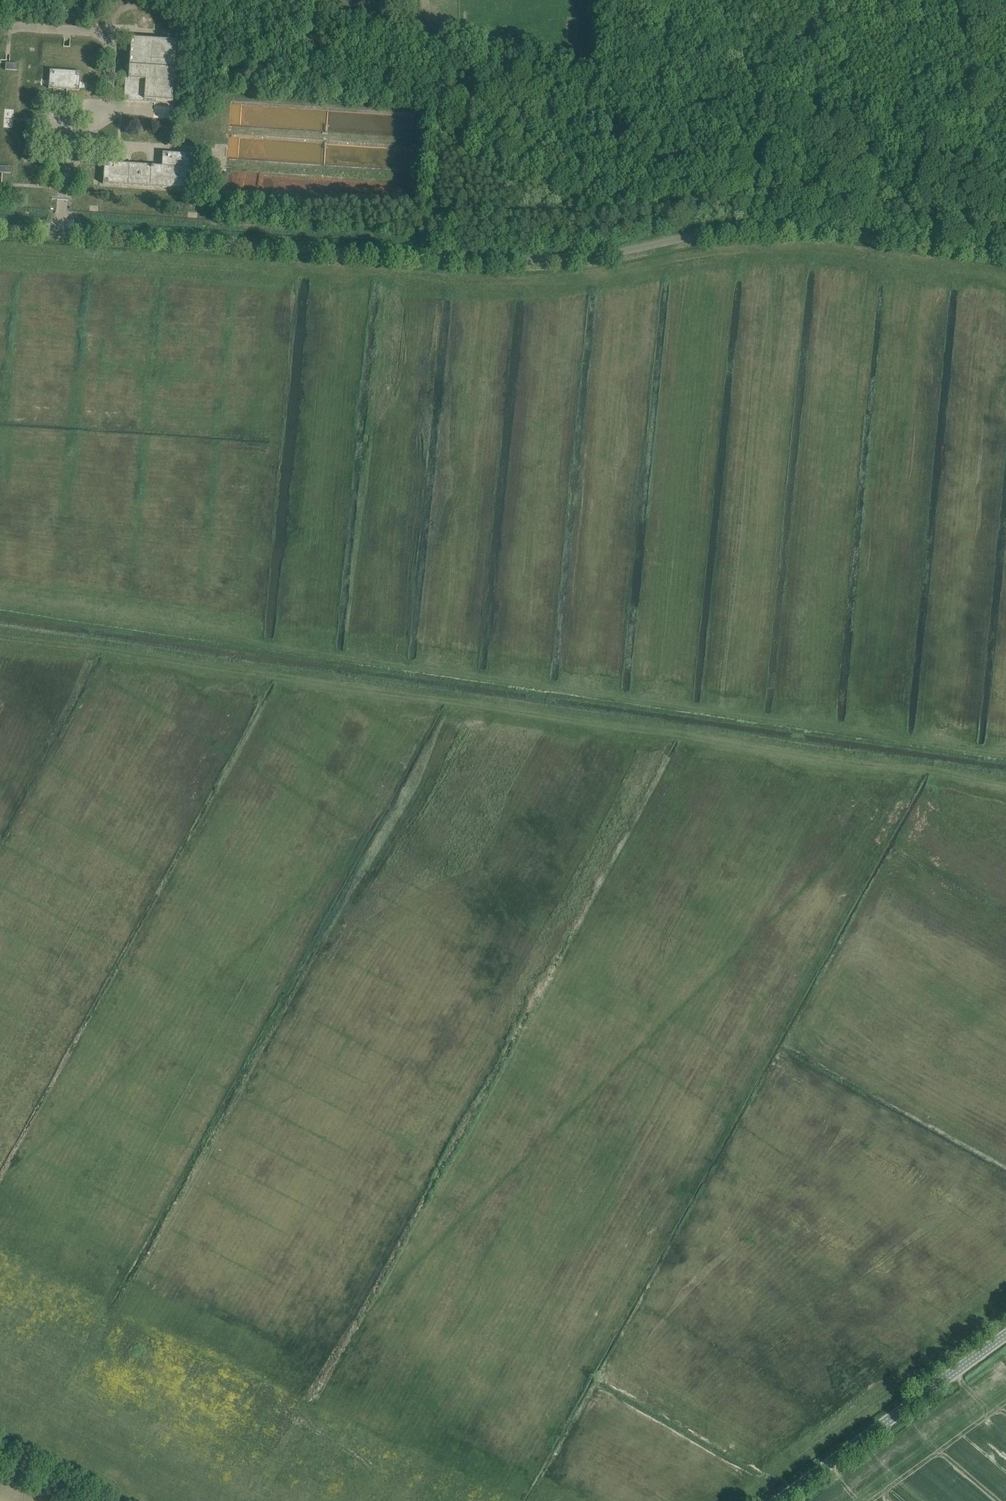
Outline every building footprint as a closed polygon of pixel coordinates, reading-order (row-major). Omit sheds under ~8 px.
[(177,41),(140,39),(131,38),(129,65),(126,65),(123,101),(156,104),(156,101),(173,102),(177,41)] [(48,89),(67,90),(79,91),(80,72),(50,70),(48,89)] [(216,144),(215,175),(226,175),(227,144),(216,144)] [(188,189),(190,163),(191,154),(162,153),(162,166),(104,162),(103,184),(188,189)]
